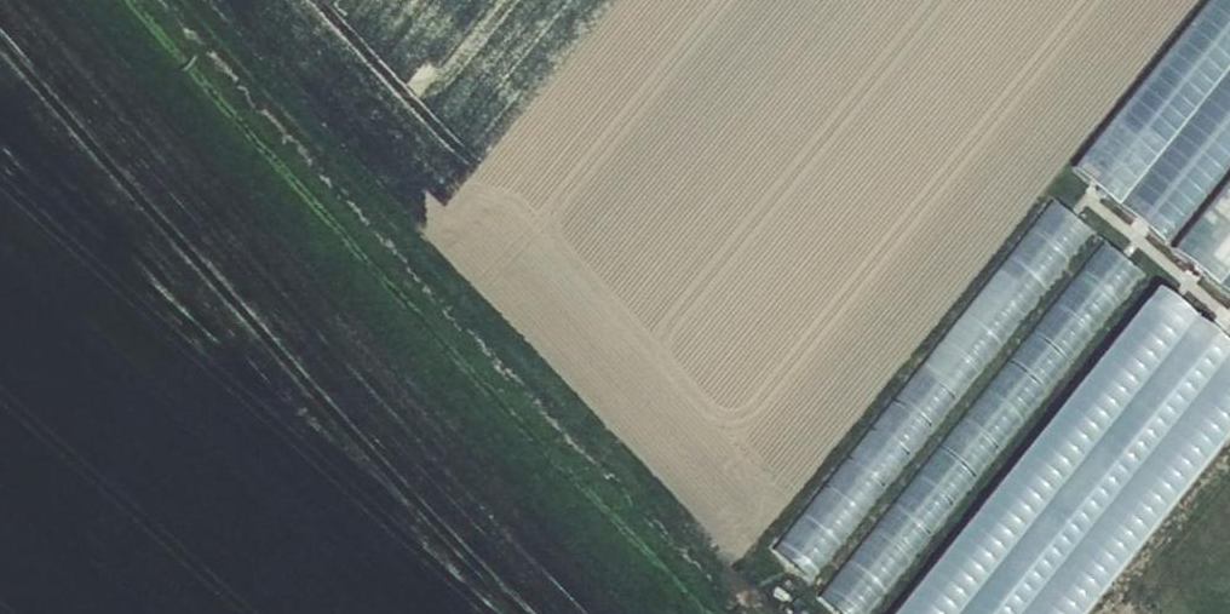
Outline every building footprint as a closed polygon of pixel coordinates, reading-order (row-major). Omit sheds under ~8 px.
[(1081,174),(1175,246),(1229,175),(1229,0),(1215,0),(1081,174)] [(1182,255),(1229,292),(1229,192),(1182,255)] [(1052,198),(785,556),(802,569),(798,574),(819,590),(1091,226),(1052,198)] [(833,607),(843,613),(888,613),(1138,265),(1098,237),(833,607)] [(1011,475),(1052,505),(1197,313),(1157,283),(1011,475)] [(1218,400),(1229,383),(1229,337),(1213,325),(1187,362),(1204,373),(1196,384),(1218,400)]
